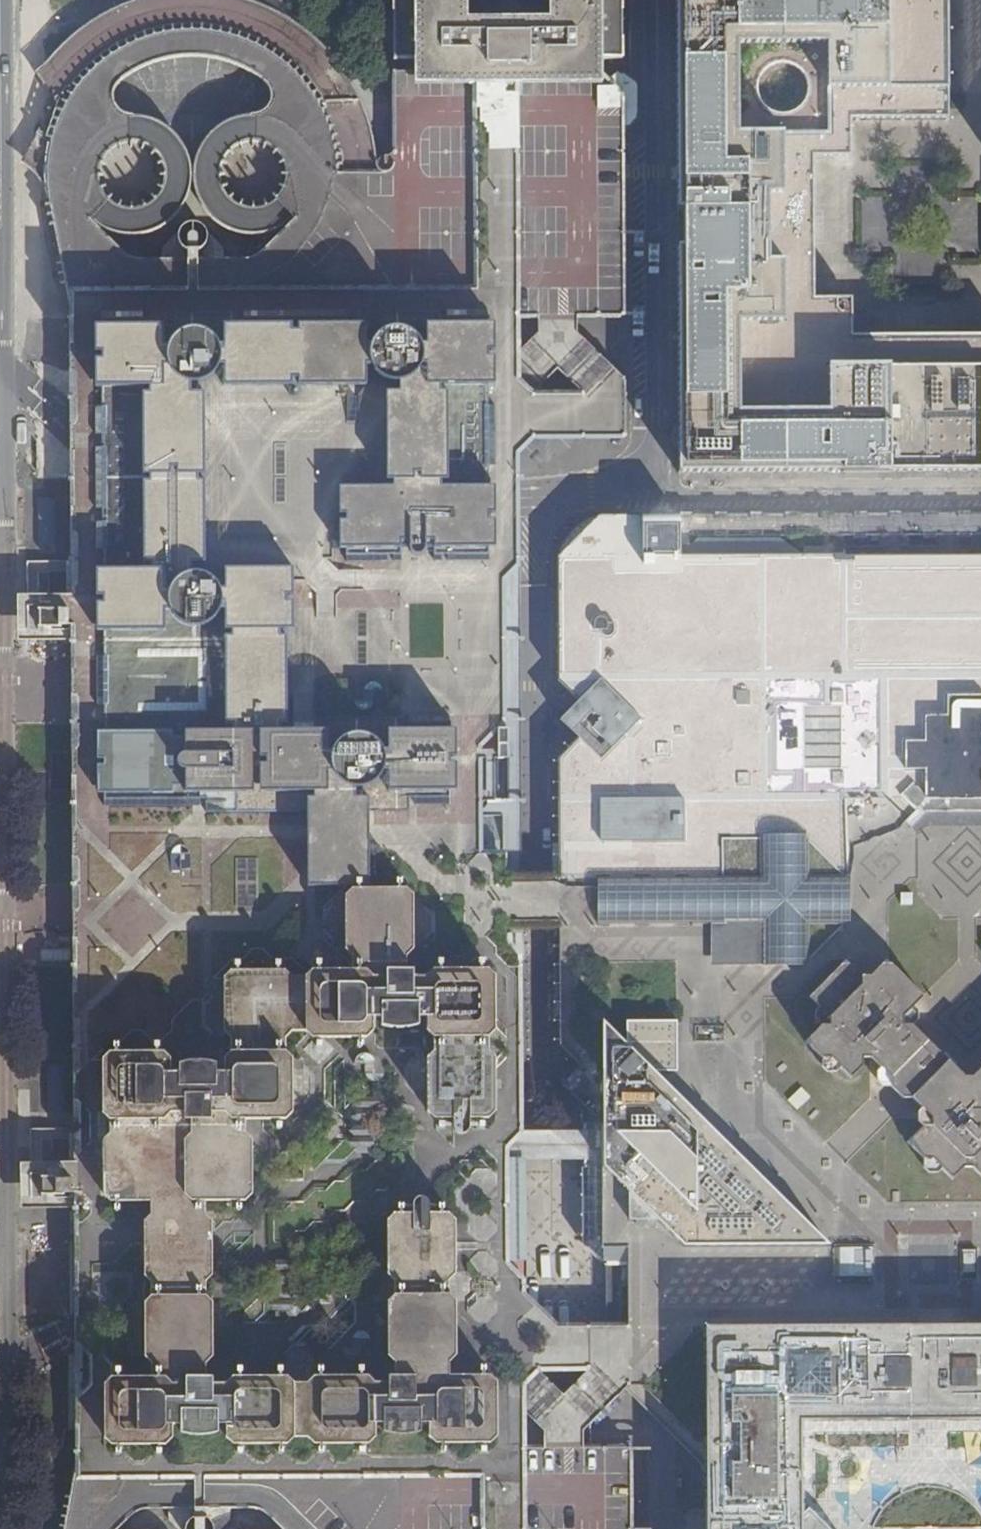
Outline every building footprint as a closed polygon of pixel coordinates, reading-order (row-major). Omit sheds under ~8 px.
[(410,70),(596,68),(602,68),(602,57),(622,57),(622,0),(559,0),(560,18),(518,19),(508,10),(503,19),(452,19),(452,0),(389,0),(389,60),(409,60),(410,70)] [(852,338),(852,334),(852,297),(815,297),(814,157),(850,157),(850,121),(949,121),(949,0),(676,0),(677,472),(980,471),(980,337),(852,338)] [(506,1072),(505,892),(502,494),(502,437),(515,437),(622,437),(622,376),(575,332),(575,315),(623,315),(622,301),(620,92),(596,68),(410,70),(390,70),(389,159),(389,163),(388,167),(386,169),(382,171),(365,172),(343,173),(342,157),(339,141),(335,126),(329,111),(322,96),(304,74),(294,65),(284,56),(274,49),(262,42),(251,36),(239,31),(226,28),(198,26),(182,25),(167,27),(152,30),(138,35),(126,40),(114,47),(103,54),(85,69),(78,76),(71,84),(58,106),(52,120),(47,135),(43,146),(41,157),(41,169),(42,186),(43,199),(43,200),(45,208),(49,225),(60,282),(71,315),(71,318),(71,411),(71,438),(72,647),(75,1211),(76,1313),(76,1345),(76,1425),(76,1432),(76,1452),(61,1493),(55,1528),(105,1528),(112,1522),(116,1518),(121,1515),(127,1513),(174,1512),(174,1522),(171,1525),(169,1528),(168,1528),(196,1528),(196,1527),(192,1522),(187,1519),(187,1512),(209,1511),(239,1513),(244,1515),(249,1518),(260,1528),(629,1528),(628,1446),(583,1446),(583,1430),(628,1382),(628,1326),(507,1326),(506,1150),(506,1072)] [(558,756),(560,892),(560,901),(559,1008),(560,1046),(562,1048),(580,1064),(561,1084),(586,1110),(602,1124),(642,1083),(623,1063),(643,1044),(723,1043),(886,1204),(980,1204),(980,555),(943,555),(842,555),(843,515),(678,516),(641,516),(641,515),(597,515),(557,556),(557,681),(577,700),(559,719),(577,736),(558,756)] [(886,1204),(723,1043),(643,1044),(623,1063),(642,1083),(602,1124),(586,1110),(586,1149),(587,1245),(604,1261),(656,1262),(682,1288),(683,1429),(704,1448),(704,1324),(980,1322),(980,1204),(886,1204)] [(704,1324),(704,1448),(705,1528),(732,1528),(732,1526),(774,1525),(774,1528),(833,1528),(810,1505),(803,1512),(802,1423),(941,1422),(980,1421),(980,1322),(704,1324)]
